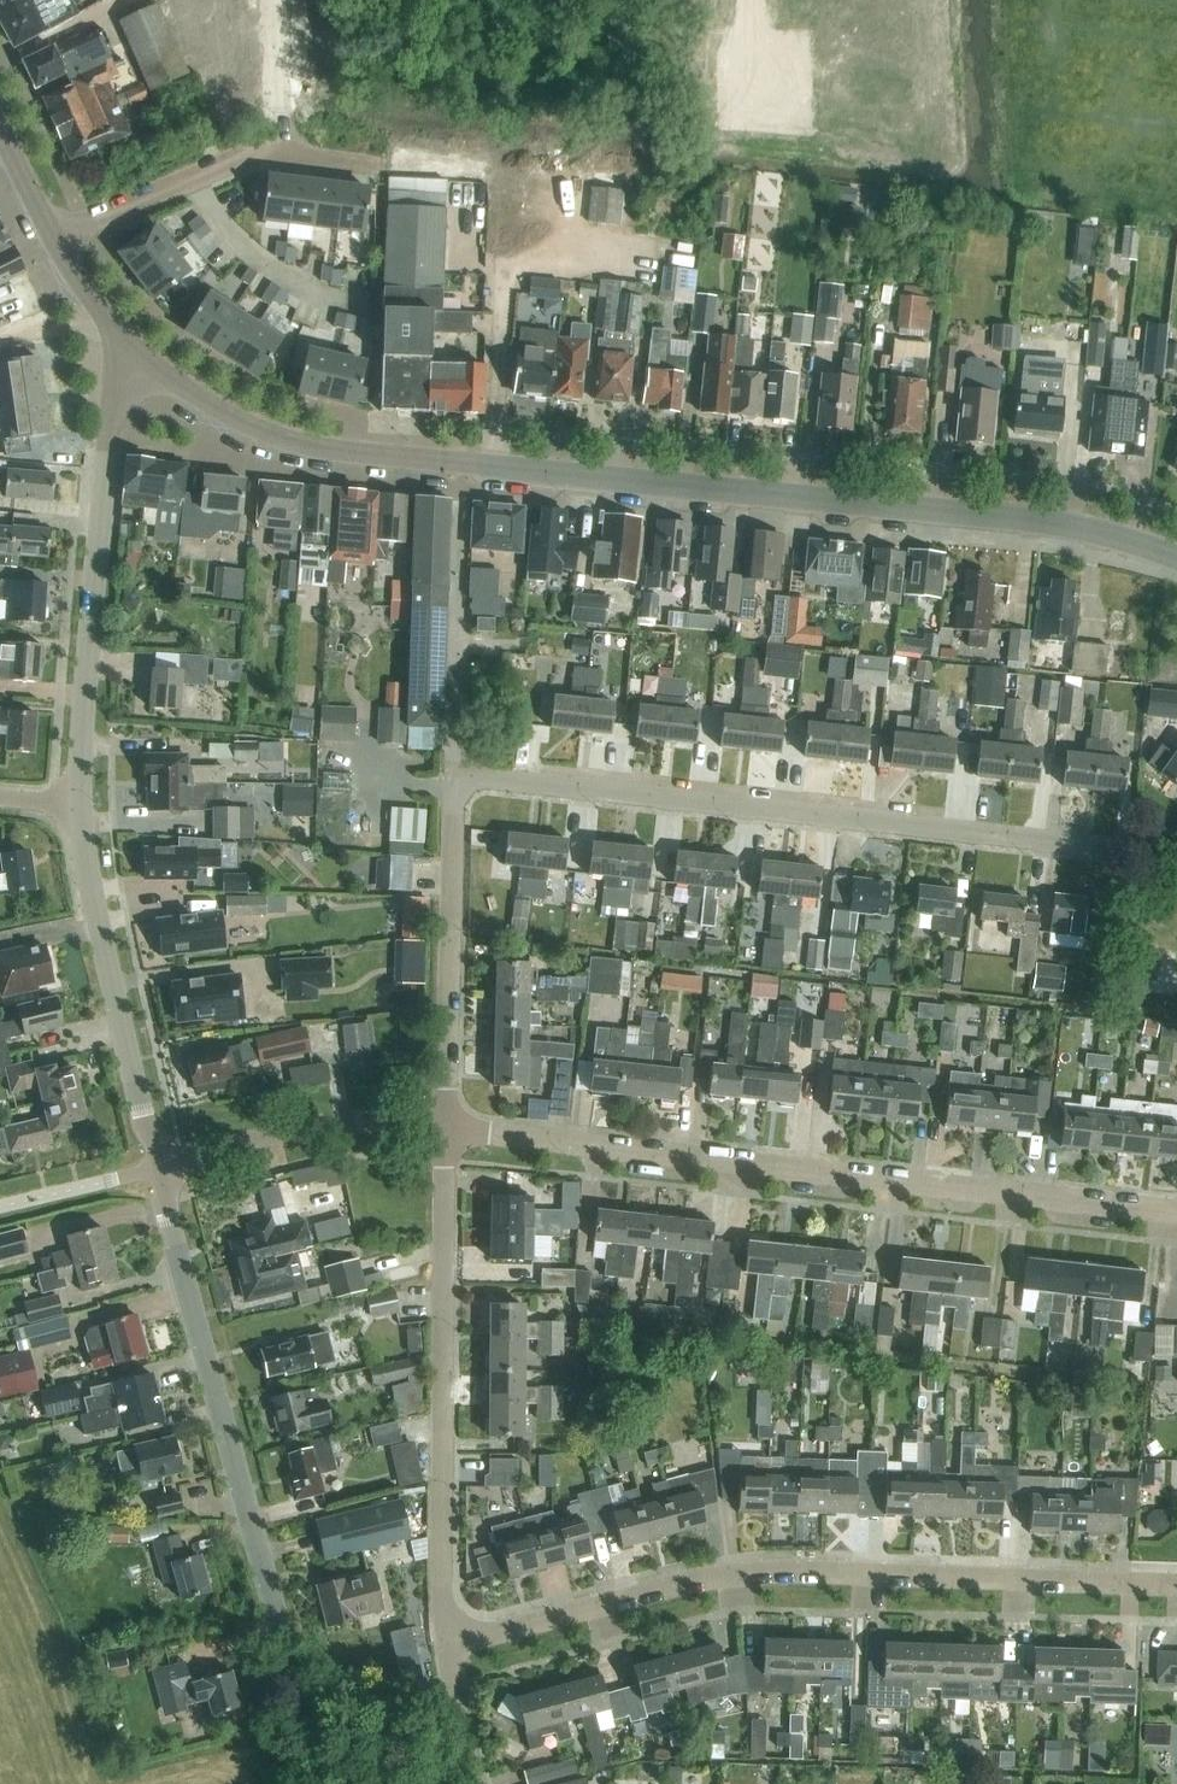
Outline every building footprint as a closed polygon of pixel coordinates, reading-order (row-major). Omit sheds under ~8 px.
[(0,17),(0,19),(7,31),(6,35),(10,43),(13,44),(15,47),(44,31),(45,34),(79,17),(69,0),(33,0),(0,17)] [(33,0),(0,0),(0,17),(33,0)] [(251,32),(249,0),(210,0),(212,34),(251,32)] [(188,75),(157,7),(120,24),(151,92),(188,75)] [(69,79),(110,61),(106,52),(112,49),(103,30),(55,52),(53,49),(23,63),(35,89),(63,77),(65,81),(69,79)] [(215,77),(254,75),(251,32),(212,34),(215,77)] [(863,39),(815,42),(817,79),(865,76),(863,39)] [(54,125),(114,101),(106,83),(118,77),(110,61),(69,79),(71,84),(66,86),(67,89),(42,100),(54,125)] [(865,76),(817,79),(819,115),(867,112),(865,76)] [(145,100),(140,87),(114,97),(117,107),(129,102),(131,106),(145,100)] [(114,101),(54,125),(70,162),(130,136),(114,101)] [(397,139),(397,187),(429,186),(429,139),(397,139)] [(624,175),(592,171),(586,223),(619,226),(624,175)] [(294,180),(268,177),(266,196),(265,196),(264,201),(265,201),(263,220),(288,223),(294,180)] [(288,223),(287,237),(311,240),(313,226),(318,183),(294,180),(288,223)] [(318,183),(313,226),(337,230),(342,186),(318,183)] [(855,187),(830,185),(828,200),(854,203),(855,187)] [(342,186),(337,230),(363,233),(365,213),(366,213),(367,209),(366,209),(368,189),(342,186)] [(431,313),(441,313),(441,291),(446,196),(388,193),(383,290),(382,311),(431,313)] [(725,224),(728,197),(715,196),(712,222),(725,224)] [(859,205),(839,204),(837,228),(857,229),(859,205)] [(868,204),(866,218),(874,218),(875,205),(868,204)] [(193,233),(205,224),(199,216),(187,225),(193,233)] [(119,253),(136,276),(176,246),(158,223),(119,253)] [(211,232),(205,224),(193,233),(199,241),(211,232)] [(1075,224),(1071,265),(1093,267),(1096,225),(1075,224)] [(12,247),(0,225),(0,253),(12,247)] [(1138,227),(1122,225),(1118,259),(1134,260),(1138,227)] [(720,261),(740,262),(741,247),(742,238),(732,237),(721,237),(720,261)] [(274,256),(284,257),(285,248),(286,248),(286,243),(276,242),(274,256)] [(176,246),(136,276),(153,299),(171,286),(172,287),(175,284),(174,283),(190,271),(174,250),(177,247),(176,246)] [(0,253),(0,285),(25,272),(12,247),(0,253)] [(284,257),(283,262),(293,263),(295,249),(286,248),(285,248),(284,257)] [(330,282),(331,270),(332,267),(322,266),(320,281),(329,282),(330,282)] [(696,269),(664,266),(661,291),(694,294),(696,269)] [(240,281),(249,286),(256,273),(248,268),(240,281)] [(341,271),(331,270),(330,282),(329,282),(329,284),(339,286),(341,271)] [(754,291),(756,280),(741,278),(740,289),(754,291)] [(558,301),(560,283),(531,280),(529,298),(558,301)] [(641,287),(600,282),(593,331),(603,332),(634,336),(635,336),(641,287)] [(271,301),(279,289),(271,283),(260,300),(269,305),(271,301)] [(815,342),(830,344),(833,317),(837,317),(840,286),(820,284),(815,342)] [(932,287),(904,285),(903,294),(899,294),(896,327),(928,330),(932,287)] [(209,347),(236,305),(212,289),(198,311),(197,310),(195,314),(196,314),(185,331),(209,347)] [(279,289),(271,301),(279,306),(287,294),(279,289)] [(717,294),(698,292),(693,334),(712,336),(717,294)] [(209,347),(232,362),(259,320),(258,319),(255,324),(234,311),(237,306),(236,305),(209,347)] [(430,332),(431,313),(382,311),(380,412),(428,413),(428,412),(429,365),(430,332)] [(343,329),(346,315),(337,313),(333,327),(343,329)] [(470,314),(441,313),(431,313),(430,332),(470,333),(471,313),(470,313),(470,314)] [(809,346),(813,316),(791,314),(788,344),(809,346)] [(356,317),(346,315),(343,329),(352,332),(356,317)] [(736,315),(735,326),(734,337),(746,337),(748,316),(736,315)] [(259,320),(232,362),(256,377),(267,361),(268,361),(270,358),(269,357),(283,336),(259,320)] [(1101,368),(1105,324),(1088,323),(1085,367),(1101,368)] [(1014,325),(991,324),(990,349),(1013,350),(1014,325)] [(570,341),(557,340),(551,397),(556,397),(558,402),(565,402),(568,399),(579,400),(583,360),(586,361),(589,327),(572,326),(570,341)] [(644,401),(643,404),(656,405),(656,411),(661,411),(663,414),(673,415),(676,413),(678,412),(682,375),(685,375),(686,357),(666,355),(668,329),(650,328),(647,371),(646,371),(644,401)] [(551,397),(557,340),(557,336),(542,334),(543,332),(518,330),(513,393),(533,395),(535,399),(545,400),(548,396),(551,397)] [(634,336),(603,332),(602,342),(599,342),(593,401),(609,402),(614,407),(620,407),(624,404),(628,404),(634,345),(633,345),(634,336)] [(734,342),(706,339),(699,413),(726,415),(734,342)] [(756,418),(763,419),(767,378),(743,375),(743,368),(750,369),(753,341),(734,340),(734,342),(726,415),(739,417),(742,421),(753,422),(756,418)] [(881,356),(880,368),(890,369),(889,380),(888,393),(883,393),(881,408),(886,409),(884,431),(889,431),(891,435),(899,435),(902,432),(918,434),(920,413),(922,399),(926,360),(927,344),(892,340),(892,347),(891,356),(881,356)] [(1166,342),(1146,340),(1142,374),(1162,376),(1166,342)] [(1166,342),(1164,367),(1176,368),(1176,363),(1176,343),(1166,342)] [(771,343),(767,378),(763,419),(790,422),(795,376),(783,374),(785,345),(771,343)] [(817,427),(851,430),(859,345),(844,344),(841,379),(821,377),(817,427)] [(953,347),(938,346),(936,368),(934,391),(952,393),(955,369),(951,369),(953,347)] [(43,396),(37,357),(16,361),(14,347),(0,349),(0,370),(2,370),(7,401),(43,396)] [(326,399),(336,356),(308,350),(304,369),(303,369),(302,373),(303,374),(298,393),(326,399)] [(364,363),(336,356),(326,399),(354,406),(359,387),(360,387),(361,383),(360,382),(364,363)] [(958,391),(962,391),(956,441),(990,444),(996,395),(998,395),(1000,369),(983,368),(984,361),(981,358),(971,357),(966,359),(966,364),(961,364),(958,391)] [(1059,438),(1062,398),(1061,398),(1065,359),(1022,357),(1019,391),(1018,391),(1014,434),(1059,438)] [(1094,388),(1088,452),(1094,453),(1096,455),(1103,456),(1106,454),(1116,455),(1125,360),(1112,359),(1109,389),(1094,388)] [(1125,360),(1116,455),(1125,456),(1128,459),(1134,459),(1137,456),(1142,457),(1148,402),(1133,401),(1137,362),(1125,360)] [(484,366),(429,365),(428,412),(432,412),(435,415),(435,416),(443,416),(446,412),(457,413),(457,414),(482,415),(484,366)] [(43,396),(7,401),(12,437),(3,439),(6,455),(30,452),(28,437),(49,434),(43,396)] [(126,459),(121,505),(155,509),(152,541),(177,544),(186,465),(148,461),(146,458),(135,457),(132,460),(126,459)] [(5,470),(6,461),(0,461),(0,497),(53,502),(55,474),(5,470)] [(184,494),(180,537),(209,540),(218,532),(239,534),(244,480),(239,480),(237,475),(226,474),(224,478),(204,476),(202,496),(184,494)] [(260,482),(257,527),(299,531),(301,486),(260,482)] [(329,562),(333,490),(304,487),(302,533),(299,583),(327,585),(328,562),(329,562)] [(375,559),(378,494),(333,490),(329,562),(328,562),(327,585),(339,585),(340,562),(374,564),(374,559),(375,559)] [(378,494),(375,559),(385,560),(386,541),(404,543),(406,497),(378,494)] [(450,500),(414,497),(411,587),(412,587),(406,728),(408,728),(441,729),(449,517),(450,517),(450,500)] [(475,503),(471,548),(520,553),(524,508),(475,503)] [(566,512),(542,510),(540,527),(532,527),(526,580),(548,582),(549,573),(560,574),(560,568),(575,569),(578,539),(563,538),(566,512)] [(640,520),(604,516),(602,545),(595,545),(592,578),(634,582),(640,520)] [(142,540),(143,525),(143,521),(137,521),(127,521),(126,539),(136,540),(142,540)] [(657,521),(652,570),(648,569),(646,587),(666,590),(668,573),(683,575),(689,525),(657,521)] [(15,566),(16,554),(48,557),(50,531),(12,527),(12,529),(0,528),(0,565),(15,566)] [(736,611),(739,577),(726,576),(730,531),(705,529),(703,542),(699,542),(695,580),(713,582),(710,609),(736,611)] [(782,536),(746,533),(738,616),(753,618),(755,599),(752,599),(754,578),(778,581),(782,536)] [(808,540),(804,583),(837,586),(836,602),(860,604),(863,571),(859,571),(861,545),(808,540)] [(898,603),(903,554),(900,554),(897,550),(887,549),(883,552),(874,551),(871,575),(867,575),(865,600),(872,601),(898,603)] [(904,594),(903,603),(916,605),(917,595),(939,598),(943,555),(909,551),(904,594)] [(297,561),(283,560),(281,589),(295,590),(297,561)] [(215,568),(212,597),(242,600),(245,571),(215,568)] [(497,598),(498,570),(469,569),(468,598),(472,598),(471,615),(504,617),(505,598),(497,598)] [(986,648),(987,632),(989,633),(993,585),(988,584),(989,575),(966,573),(963,601),(957,600),(954,629),(968,631),(967,647),(986,648)] [(0,581),(0,601),(7,601),(6,620),(43,623),(44,619),(48,617),(48,609),(44,607),(46,584),(4,581),(0,581)] [(1040,590),(1036,634),(1035,640),(1064,643),(1065,637),(1075,638),(1078,605),(1072,604),(1074,583),(1051,581),(1050,591),(1040,590)] [(141,598),(127,592),(120,606),(134,612),(141,598)] [(658,593),(643,592),(640,617),(656,619),(658,593)] [(604,626),(607,597),(572,594),(569,622),(604,626)] [(784,637),(787,597),(773,595),(770,636),(784,637)] [(804,598),(787,597),(784,637),(784,642),(800,643),(804,598)] [(870,620),(872,601),(865,600),(863,600),(861,619),(870,620)] [(390,601),(389,620),(407,620),(408,601),(390,601)] [(689,615),(688,629),(708,630),(716,631),(716,627),(717,617),(689,615)] [(493,631),(494,619),(476,618),(476,631),(493,631)] [(1010,630),(1007,661),(1007,667),(1026,669),(1029,632),(1010,630)] [(940,635),(923,633),(920,654),(931,656),(937,657),(940,635)] [(589,639),(573,637),(571,652),(588,654),(589,639)] [(12,642),(12,643),(0,642),(0,680),(9,680),(9,681),(39,683),(42,645),(12,642)] [(801,645),(767,642),(764,674),(798,677),(801,645)] [(1105,674),(1108,646),(1074,642),(1071,670),(1105,674)] [(955,659),(956,649),(939,648),(938,657),(955,659)] [(205,685),(208,657),(181,655),(180,672),(153,670),(150,708),(179,710),(181,683),(205,685)] [(885,688),(888,659),(855,655),(852,685),(885,688)] [(241,661),(213,659),(211,681),(240,683),(241,661)] [(932,662),(916,660),(913,681),(930,683),(932,662)] [(1002,699),(1005,673),(1006,669),(976,666),(972,705),(1001,708),(1002,699)] [(580,731),(587,668),(573,667),(569,698),(553,696),(550,728),(580,731)] [(587,668),(580,731),(611,734),(614,703),(597,701),(601,670),(587,668)] [(654,708),(638,706),(634,738),(665,741),(669,709),(672,679),(657,678),(654,708)] [(669,709),(665,741),(695,744),(699,713),(681,711),(685,680),(672,679),(669,709)] [(1059,681),(1040,679),(1036,709),(1056,711),(1059,681)] [(834,760),(843,681),(834,680),(831,710),(827,710),(825,727),(807,725),(804,757),(834,760)] [(843,681),(834,760),(864,763),(868,732),(850,730),(852,712),(848,711),(851,682),(843,681)] [(1056,724),(1078,726),(1082,689),(1060,686),(1056,724)] [(749,750),(753,719),(756,689),(742,687),(738,717),(723,715),(719,747),(749,750)] [(766,720),(769,690),(756,689),(753,719),(749,750),(779,754),(783,722),(766,720)] [(920,770),(929,690),(919,689),(916,720),(914,719),(912,737),(894,734),(890,766),(920,770)] [(929,690),(920,770),(951,773),(954,741),(936,739),(938,721),(933,721),(937,691),(929,690)] [(1149,690),(1146,716),(1176,720),(1176,693),(1149,690)] [(1007,780),(1016,700),(1005,699),(1002,728),(998,727),(996,746),(980,744),(977,776),(1007,780)] [(1016,700),(1007,780),(1037,783),(1041,751),(1023,749),(1025,730),(1020,730),(1023,701),(1016,700)] [(315,707),(290,705),(289,732),(313,733),(315,707)] [(356,706),(322,705),(321,739),(355,741),(356,706)] [(37,714),(10,712),(10,710),(0,709),(0,736),(7,736),(6,750),(33,753),(37,714)] [(376,744),(404,744),(405,709),(377,709),(376,744)] [(1098,741),(1102,710),(1092,709),(1089,739),(1098,741)] [(1107,742),(1110,711),(1102,710),(1098,741),(1097,755),(1093,790),(1123,793),(1127,761),(1108,759),(1110,742),(1107,742)] [(408,728),(407,749),(440,751),(441,729),(408,728)] [(1093,790),(1097,755),(1098,741),(1089,739),(1087,739),(1085,756),(1066,754),(1063,786),(1093,790)] [(257,760),(258,743),(233,743),(233,760),(257,760)] [(1173,756),(1162,748),(1149,766),(1176,786),(1176,751),(1173,756)] [(150,783),(214,783),(226,783),(226,768),(187,768),(187,755),(145,755),(145,777),(150,777),(150,783)] [(226,783),(214,783),(150,783),(150,810),(171,810),(173,814),(181,814),(184,811),(202,811),(206,806),(206,799),(226,799),(226,783)] [(312,787),(282,787),(282,816),(312,816),(312,787)] [(420,826),(435,826),(436,806),(400,805),(399,838),(419,839),(420,826)] [(238,839),(238,810),(214,809),(214,839),(238,839)] [(1148,817),(1148,834),(1176,833),(1176,816),(1148,817)] [(533,868),(537,837),(507,833),(503,865),(520,867),(517,896),(530,898),(532,881),(533,868)] [(145,850),(145,859),(145,879),(182,879),(181,877),(195,877),(195,867),(219,867),(218,840),(179,837),(179,849),(145,850)] [(537,837),(533,868),(532,881),(530,898),(543,899),(547,870),(564,872),(567,841),(537,837)] [(618,878),(622,847),(591,843),(588,874),(603,876),(601,907),(615,908),(619,878),(618,878)] [(619,878),(615,908),(628,910),(630,893),(647,895),(652,850),(622,847),(618,878),(619,878)] [(6,894),(34,890),(29,852),(3,856),(2,852),(0,852),(0,894),(6,894)] [(697,926),(702,887),(706,856),(676,853),(672,884),(687,886),(684,925),(697,926)] [(375,890),(399,891),(401,856),(381,855),(381,861),(377,860),(375,890)] [(702,887),(697,926),(714,928),(716,901),(714,901),(716,889),(733,891),(737,860),(706,856),(702,887)] [(783,927),(791,866),(761,862),(757,893),(773,895),(769,925),(783,927)] [(780,951),(794,953),(800,898),(817,900),(821,869),(791,866),(783,927),(781,940),(781,945),(780,951)] [(223,890),(247,890),(247,873),(223,873),(223,890)] [(851,905),(834,903),(827,969),(849,971),(851,959),(852,960),(856,913),(866,914),(864,929),(891,932),(893,914),(885,913),(889,883),(854,879),(851,905)] [(956,898),(957,891),(918,887),(915,913),(934,915),(932,932),(948,933),(951,938),(961,939),(961,935),(962,935),(965,899),(956,898)] [(1033,974),(1036,941),(1039,917),(1023,915),(1025,898),(982,893),(979,919),(1007,923),(1005,937),(1019,939),(1015,973),(1033,974)] [(434,935),(434,895),(409,895),(409,936),(434,935)] [(225,916),(265,916),(264,896),(225,896),(225,916)] [(1084,937),(1088,899),(1054,896),(1050,933),(1084,937)] [(223,946),(219,914),(208,915),(195,917),(195,915),(157,920),(158,923),(156,925),(157,933),(159,935),(162,958),(172,957),(171,954),(199,951),(199,949),(212,948),(223,946)] [(614,921),(611,949),(626,951),(626,946),(636,947),(638,923),(614,921)] [(636,947),(635,950),(650,951),(653,925),(638,923),(636,947)] [(654,941),(653,959),(693,962),(695,938),(671,936),(671,942),(654,941)] [(718,955),(720,938),(705,936),(703,953),(718,955)] [(763,938),(759,967),(778,970),(780,951),(781,945),(781,940),(763,938)] [(808,939),(805,969),(821,970),(824,941),(808,939)] [(403,966),(427,967),(428,944),(403,943),(403,966)] [(53,982),(45,946),(29,950),(28,946),(0,952),(0,995),(2,995),(2,997),(37,989),(37,985),(53,982)] [(962,951),(944,949),(941,977),(959,979),(962,951)] [(282,990),(332,987),(330,956),(280,959),(282,990)] [(618,994),(621,960),(587,957),(584,990),(618,994)] [(1065,965),(1035,962),(1032,987),(1062,991),(1065,965)] [(496,996),(528,996),(538,996),(538,1002),(568,1002),(568,989),(567,989),(567,977),(536,976),(536,981),(529,980),(529,965),(497,964),(496,996)] [(700,994),(702,977),(661,973),(659,989),(700,994)] [(245,975),(173,984),(173,987),(170,989),(171,997),(175,999),(177,1022),(196,1019),(197,1024),(218,1021),(219,1026),(251,1022),(245,975)] [(844,993),(829,991),(827,1009),(842,1011),(844,993)] [(528,1013),(528,996),(496,996),(495,1025),(528,1026),(539,1026),(539,1013),(528,1013)] [(10,1056),(6,1040),(64,1026),(57,997),(18,1006),(21,1019),(0,1024),(0,1058),(10,1056)] [(779,1001),(776,1025),(788,1026),(793,1027),(796,1003),(779,1001)] [(840,1042),(844,1012),(825,1010),(822,1039),(840,1042)] [(744,1028),(746,1013),(730,1012),(728,1026),(726,1053),(699,1050),(695,1079),(710,1080),(709,1095),(711,1095),(710,1099),(725,1100),(725,1097),(737,1098),(740,1068),(744,1028)] [(1159,1021),(1143,1018),(1141,1032),(1157,1034),(1159,1021)] [(352,1051),(381,1047),(378,1019),(348,1023),(352,1051)] [(647,1098),(656,1022),(640,1020),(638,1046),(623,1044),(618,1095),(647,1098)] [(800,1049),(820,1051),(823,1022),(804,1020),(800,1049)] [(656,1022),(647,1098),(661,1100),(661,1103),(674,1105),(674,1101),(677,1102),(679,1087),(690,1088),(693,1060),(679,1058),(678,1071),(667,1070),(669,1050),(667,1050),(669,1023),(656,1022)] [(768,1102),(776,1025),(759,1023),(753,1070),(740,1068),(737,1098),(768,1102)] [(952,1052),(955,1025),(941,1023),(938,1051),(952,1052)] [(1159,1042),(1176,1044),(1176,1024),(1161,1023),(1159,1042)] [(527,1043),(528,1026),(495,1025),(495,1055),(540,1057),(556,1058),(572,1058),(573,1045),(546,1043),(527,1043)] [(776,1025),(768,1102),(781,1103),(780,1107),(793,1108),(794,1104),(797,1105),(800,1075),(783,1073),(788,1026),(776,1025)] [(543,1026),(543,1038),(582,1039),(582,1027),(543,1026)] [(225,1045),(188,1054),(191,1071),(189,1074),(190,1081),(193,1082),(194,1085),(196,1084),(198,1092),(227,1086),(225,1078),(232,1077),(231,1074),(243,1071),(241,1063),(257,1059),(258,1064),(307,1053),(302,1028),(253,1039),(254,1043),(226,1049),(225,1045)] [(618,1095),(623,1044),(625,1031),(609,1029),(608,1042),(595,1041),(589,1092),(591,1092),(591,1095),(605,1097),(605,1093),(618,1095)] [(882,1032),(880,1045),(895,1047),(896,1034),(882,1032)] [(896,1034),(895,1047),(906,1048),(908,1035),(896,1034)] [(981,1056),(983,1043),(969,1041),(968,1055),(981,1056)] [(1012,1046),(998,1044),(996,1058),(1010,1060),(1012,1046)] [(1098,1069),(1099,1056),(1084,1054),(1083,1067),(1098,1069)] [(539,1089),(540,1057),(495,1055),(494,1086),(524,1087),(524,1089),(539,1089)] [(80,1093),(74,1067),(57,1072),(56,1067),(36,1072),(34,1062),(12,1067),(10,1056),(0,1058),(0,1078),(9,1076),(13,1093),(40,1086),(44,1102),(80,1093)] [(1099,1056),(1098,1069),(1110,1070),(1111,1057),(1099,1056)] [(570,1076),(572,1058),(556,1058),(553,1089),(569,1091),(570,1076)] [(857,1115),(864,1062),(850,1061),(832,1059),(830,1077),(832,1077),(828,1112),(857,1115)] [(1156,1075),(1157,1062),(1143,1060),(1142,1074),(1156,1075)] [(336,1062),(297,1064),(299,1085),(337,1083),(336,1062)] [(886,1118),(893,1065),(864,1062),(857,1115),(886,1118)] [(1157,1062),(1156,1075),(1167,1077),(1168,1063),(1157,1062)] [(893,1065),(886,1118),(915,1121),(917,1103),(931,1104),(935,1070),(893,1065)] [(973,1127),(978,1085),(979,1075),(950,1072),(944,1124),(973,1127)] [(1002,1130),(1009,1078),(995,1077),(994,1087),(978,1085),(973,1127),(1002,1130)] [(1009,1078),(1002,1130),(1032,1134),(1034,1117),(1046,1118),(1050,1082),(1024,1079),(1009,1078)] [(80,1093),(44,1102),(48,1119),(5,1128),(11,1153),(53,1143),(51,1132),(70,1128),(68,1122),(86,1118),(80,1093)] [(1094,1108),(1095,1098),(1081,1096),(1080,1105),(1064,1103),(1063,1113),(1059,1146),(1089,1150),(1094,1108)] [(1118,1153),(1124,1101),(1110,1099),(1109,1109),(1094,1108),(1089,1150),(1118,1153)] [(1146,1156),(1153,1104),(1124,1101),(1118,1153),(1146,1156)] [(1146,1156),(1176,1159),(1176,1148),(1176,1107),(1153,1104),(1146,1156)] [(337,1161),(291,1171),(295,1187),(326,1179),(328,1187),(343,1184),(337,1161)] [(271,1209),(284,1206),(278,1185),(261,1190),(267,1211),(271,1209)] [(532,1236),(546,1236),(546,1223),(562,1224),(562,1211),(533,1210),(533,1199),(523,1198),(492,1197),(491,1228),(533,1229),(532,1236)] [(622,1245),(626,1214),(613,1213),(613,1210),(599,1208),(599,1211),(597,1211),(593,1241),(604,1243),(602,1262),(604,1263),(603,1277),(618,1279),(620,1264),(622,1245)] [(329,1236),(360,1231),(356,1209),(340,1212),(341,1219),(326,1221),(329,1236)] [(651,1248),(655,1214),(641,1213),(640,1216),(626,1214),(622,1245),(620,1264),(618,1279),(632,1280),(633,1264),(635,1246),(651,1248)] [(662,1283),(676,1285),(684,1221),(668,1220),(668,1216),(655,1214),(651,1248),(666,1249),(662,1283)] [(684,1221),(676,1285),(675,1296),(691,1297),(693,1273),(697,1274),(700,1253),(710,1254),(706,1288),(724,1290),(724,1284),(728,1255),(710,1253),(713,1225),(710,1225),(711,1221),(697,1220),(697,1223),(684,1221)] [(274,1256),(297,1251),(311,1247),(304,1221),(271,1229),(269,1221),(249,1226),(253,1240),(232,1245),(237,1264),(274,1256)] [(546,1223),(546,1236),(561,1237),(562,1224),(546,1223)] [(21,1228),(0,1234),(0,1261),(28,1254),(21,1228)] [(46,1272),(110,1255),(103,1228),(68,1237),(72,1249),(42,1257),(46,1272)] [(532,1260),(532,1236),(533,1229),(491,1228),(490,1259),(532,1260)] [(752,1320),(766,1321),(777,1246),(763,1245),(763,1241),(751,1240),(751,1243),(747,1243),(746,1257),(728,1255),(724,1284),(724,1290),(737,1292),(739,1273),(757,1275),(752,1320)] [(788,1278),(802,1280),(806,1246),(792,1244),(792,1248),(777,1246),(766,1321),(781,1323),(784,1297),(786,1297),(788,1278)] [(828,1317),(835,1253),(819,1251),(819,1247),(806,1246),(802,1280),(812,1281),(810,1300),(814,1301),(810,1329),(826,1331),(828,1317)] [(835,1253),(828,1317),(842,1318),(844,1304),(846,1305),(848,1284),(860,1286),(864,1255),(861,1255),(861,1252),(848,1250),(848,1254),(835,1253)] [(274,1256),(237,1264),(236,1265),(241,1285),(242,1285),(246,1301),(305,1286),(297,1251),(274,1256)] [(110,1255),(46,1272),(37,1274),(42,1293),(67,1286),(66,1283),(80,1279),(83,1292),(118,1282),(110,1255)] [(923,1327),(930,1263),(917,1262),(917,1257),(904,1256),(904,1260),(900,1260),(897,1289),(911,1291),(907,1325),(923,1327)] [(1048,1327),(1056,1263),(1041,1261),(1042,1258),(1028,1256),(1027,1260),(1026,1259),(1022,1289),(1037,1291),(1035,1310),(1032,1326),(1048,1327)] [(362,1276),(358,1260),(325,1269),(332,1297),(382,1284),(379,1272),(362,1276)] [(1081,1296),(1085,1263),(1071,1261),(1070,1265),(1056,1263),(1048,1327),(1049,1327),(1048,1339),(1061,1341),(1063,1329),(1065,1313),(1067,1294),(1081,1296)] [(940,1305),(953,1307),(958,1266),(930,1263),(923,1327),(937,1329),(940,1305)] [(958,1266),(953,1307),(951,1329),(966,1331),(970,1297),(984,1299),(988,1269),(985,1269),(986,1265),(973,1263),(972,1268),(958,1266)] [(1106,1334),(1113,1270),(1098,1268),(1098,1264),(1085,1263),(1081,1296),(1092,1297),(1091,1318),(1091,1333),(1089,1347),(1104,1349),(1105,1334),(1106,1334)] [(1113,1270),(1106,1334),(1120,1336),(1124,1301),(1139,1303),(1142,1273),(1139,1272),(1140,1269),(1127,1267),(1127,1271),(1113,1270)] [(573,1288),(575,1271),(542,1270),(541,1287),(573,1288)] [(575,1271),(573,1288),(573,1302),(586,1303),(590,1273),(575,1271)] [(371,1315),(399,1309),(395,1290),(367,1296),(371,1315)] [(63,1313),(58,1293),(25,1302),(27,1309),(15,1313),(18,1324),(63,1313)] [(634,1305),(619,1303),(616,1321),(631,1323),(634,1305)] [(869,1335),(872,1306),(855,1304),(851,1333),(869,1335)] [(653,1325),(667,1327),(670,1307),(656,1305),(653,1325)] [(562,1340),(562,1322),(536,1322),(536,1324),(524,1324),(524,1306),(490,1306),(490,1339),(524,1340),(536,1339),(536,1340),(562,1340)] [(615,1310),(576,1306),(585,1326),(613,1328),(615,1310)] [(670,1307),(667,1327),(682,1329),(684,1308),(670,1307)] [(893,1308),(879,1307),(874,1350),(888,1352),(893,1308)] [(70,1337),(64,1314),(27,1324),(33,1347),(70,1337)] [(83,1338),(91,1369),(116,1362),(117,1364),(147,1356),(137,1315),(106,1323),(106,1324),(88,1329),(83,1338)] [(997,1349),(1001,1320),(983,1318),(979,1347),(997,1349)] [(1001,1320),(997,1349),(1012,1350),(1015,1321),(1001,1320)] [(1149,1363),(1152,1334),(1135,1332),(1132,1361),(1149,1363)] [(315,1366),(333,1361),(327,1333),(308,1337),(308,1336),(287,1341),(288,1344),(261,1351),(262,1357),(260,1359),(262,1369),(265,1370),(266,1376),(284,1371),(285,1374),(315,1367),(315,1366)] [(523,1372),(524,1340),(490,1339),(490,1371),(523,1372)] [(562,1357),(562,1340),(536,1340),(536,1356),(562,1357)] [(31,1349),(0,1357),(0,1398),(41,1388),(31,1349)] [(418,1356),(368,1368),(372,1386),(422,1373),(418,1356)] [(794,1357),(775,1356),(774,1381),(793,1382),(794,1357)] [(818,1361),(817,1391),(835,1392),(836,1362),(818,1361)] [(523,1390),(523,1372),(490,1371),(490,1405),(523,1405),(535,1405),(561,1405),(561,1387),(535,1387),(535,1390),(523,1390)] [(111,1409),(158,1398),(157,1392),(160,1390),(158,1381),(154,1381),(152,1375),(105,1386),(107,1394),(85,1399),(88,1414),(111,1409)] [(926,1375),(926,1391),(941,1391),(942,1375),(926,1375)] [(82,1409),(77,1384),(41,1391),(46,1416),(82,1409)] [(320,1400),(316,1388),(273,1399),(277,1417),(275,1418),(278,1431),(281,1430),(282,1436),(332,1423),(325,1399),(320,1400)] [(1071,1403),(1088,1404),(1089,1389),(1071,1388),(1071,1403)] [(111,1409),(88,1414),(80,1416),(85,1435),(123,1426),(124,1431),(164,1420),(158,1398),(111,1409)] [(523,1437),(523,1405),(490,1405),(490,1437),(523,1437)] [(561,1405),(535,1405),(535,1421),(561,1421),(561,1405)] [(373,1448),(401,1442),(396,1421),(368,1428),(373,1448)] [(771,1440),(771,1425),(756,1425),(756,1438),(771,1440)] [(829,1426),(829,1439),(842,1439),(842,1426),(829,1426)] [(827,1442),(827,1428),(814,1428),(814,1441),(827,1442)] [(916,1444),(916,1430),(904,1429),(903,1443),(916,1444)] [(961,1433),(960,1446),(974,1447),(975,1433),(961,1433)] [(987,1434),(975,1433),(974,1447),(987,1447),(987,1434)] [(336,1470),(328,1437),(307,1442),(309,1449),(289,1454),(294,1472),(292,1473),(295,1483),(291,1487),(295,1499),(323,1492),(318,1475),(336,1470)] [(174,1438),(136,1447),(116,1451),(124,1488),(163,1480),(162,1475),(182,1470),(178,1452),(180,1452),(178,1442),(175,1443),(174,1438)] [(1104,1438),(1090,1438),(1090,1451),(1103,1451),(1104,1438)] [(406,1484),(430,1480),(423,1439),(399,1443),(406,1484)] [(767,1511),(796,1512),(798,1478),(798,1459),(796,1459),(796,1441),(784,1441),(784,1459),(783,1468),(771,1467),(771,1477),(768,1477),(767,1511)] [(913,1516),(942,1518),(944,1475),(945,1442),(932,1442),(930,1464),(930,1474),(915,1474),(915,1482),(913,1516)] [(625,1443),(614,1446),(621,1472),(632,1469),(625,1443)] [(656,1449),(659,1462),(671,1459),(668,1446),(656,1449)] [(944,1483),(942,1518),(971,1519),(973,1466),(974,1447),(960,1446),(959,1465),(959,1475),(944,1475),(944,1483)] [(647,1465),(659,1462),(656,1449),(644,1452),(647,1465)] [(856,1451),(855,1460),(827,1459),(827,1460),(825,1513),(854,1514),(855,1496),(869,1497),(871,1452),(856,1451)] [(894,1516),(913,1516),(915,1482),(915,1474),(916,1464),(901,1463),(901,1473),(886,1472),(886,1453),(871,1452),(869,1497),(884,1497),(883,1518),(894,1519),(894,1516)] [(555,1488),(556,1474),(550,1473),(550,1455),(536,1455),(537,1488),(555,1488)] [(767,1511),(768,1477),(771,1477),(771,1467),(771,1459),(739,1457),(738,1470),(718,1470),(721,1500),(738,1500),(738,1510),(767,1511)] [(516,1487),(516,1460),(488,1459),(488,1474),(503,1474),(503,1486),(516,1487)] [(796,1512),(825,1513),(827,1460),(813,1460),(798,1459),(798,1478),(796,1512)] [(1145,1463),(1144,1473),(1141,1473),(1141,1486),(1153,1486),(1153,1477),(1160,1477),(1160,1463),(1145,1463)] [(1001,1502),(1015,1503),(1017,1477),(1017,1467),(1003,1467),(1003,1466),(973,1466),(971,1519),(1001,1520),(1001,1502)] [(664,1481),(678,1532),(707,1524),(702,1507),(716,1503),(712,1469),(693,1474),(664,1481)] [(1059,1531),(1062,1480),(1062,1478),(1047,1478),(1017,1477),(1015,1503),(1014,1512),(1029,1513),(1029,1530),(1059,1531)] [(1133,1518),(1137,1479),(1105,1478),(1105,1481),(1090,1481),(1087,1532),(1117,1533),(1118,1517),(1133,1518)] [(1087,1532),(1090,1481),(1090,1480),(1076,1479),(1076,1481),(1062,1480),(1059,1531),(1087,1532)] [(650,1540),(678,1532),(664,1481),(651,1485),(654,1494),(640,1497),(642,1506),(650,1540)] [(650,1540),(642,1506),(640,1497),(637,1488),(624,1492),(626,1502),(611,1506),(606,1487),(591,1491),(602,1533),(617,1529),(622,1547),(650,1540)] [(588,1537),(602,1533),(591,1491),(575,1495),(577,1505),(566,1508),(568,1516),(554,1519),(556,1529),(565,1563),(593,1555),(588,1537)] [(184,1511),(180,1493),(153,1499),(157,1517),(184,1511)] [(400,1500),(316,1521),(325,1559),(410,1538),(400,1500)] [(565,1563),(556,1529),(554,1519),(552,1511),(538,1515),(524,1519),(529,1536),(537,1570),(565,1563)] [(537,1570),(529,1536),(524,1519),(489,1528),(493,1543),(499,1542),(508,1578),(537,1570)] [(128,1527),(109,1527),(109,1543),(128,1544),(128,1527)] [(200,1556),(185,1560),(178,1534),(153,1541),(165,1584),(177,1581),(182,1600),(210,1592),(200,1556)] [(355,1616),(377,1610),(369,1576),(346,1582),(345,1578),(325,1584),(326,1589),(320,1591),(325,1610),(323,1613),(324,1620),(328,1622),(329,1625),(356,1619),(355,1616)] [(421,1678),(407,1627),(387,1632),(401,1684),(421,1678)] [(791,1676),(793,1641),(764,1640),(763,1655),(741,1656),(743,1665),(748,1694),(762,1693),(776,1694),(791,1694),(791,1676)] [(820,1677),(822,1642),(793,1641),(791,1676),(791,1694),(805,1695),(805,1685),(820,1686),(820,1677)] [(822,1642),(820,1677),(820,1686),(820,1695),(834,1696),(834,1686),(849,1687),(851,1644),(822,1642)] [(717,1645),(689,1652),(701,1692),(704,1703),(718,1699),(731,1695),(748,1694),(743,1665),(741,1656),(722,1661),(717,1645)] [(911,1698),(914,1646),(884,1645),(884,1663),(867,1662),(866,1706),(911,1708),(911,1698)] [(941,1687),(943,1647),(914,1646),(911,1698),(925,1699),(926,1687),(941,1687)] [(970,1682),(971,1648),(943,1647),(941,1687),(941,1699),(969,1700),(969,1682),(970,1682)] [(1016,1702),(1017,1668),(1000,1668),(1001,1649),(971,1648),(970,1682),(969,1682),(969,1700),(1016,1702)] [(1060,1703),(1063,1651),(1033,1650),(1032,1668),(1017,1668),(1016,1702),(1031,1703),(1031,1702),(1060,1703)] [(1090,1695),(1092,1652),(1063,1651),(1060,1703),(1075,1704),(1075,1695),(1090,1695)] [(703,1703),(700,1692),(689,1652),(661,1660),(671,1693),(685,1689),(690,1706),(703,1703)] [(1092,1652),(1090,1695),(1089,1704),(1103,1705),(1135,1707),(1136,1673),(1121,1672),(1121,1653),(1092,1652)] [(1157,1653),(1157,1686),(1176,1687),(1176,1654),(1157,1653)] [(671,1693),(661,1660),(633,1668),(638,1685),(621,1689),(627,1716),(628,1722),(646,1719),(646,1716),(661,1712),(662,1714),(675,1711),(671,1693)] [(182,1663),(158,1670),(170,1714),(186,1710),(185,1706),(208,1700),(212,1716),(241,1708),(231,1672),(203,1680),(203,1682),(188,1686),(182,1663)] [(572,1684),(581,1717),(585,1735),(584,1735),(593,1767),(607,1764),(599,1731),(594,1713),(609,1709),(611,1720),(627,1716),(621,1689),(606,1694),(601,1676),(572,1684)] [(553,1725),(555,1733),(557,1742),(571,1738),(566,1721),(581,1717),(572,1684),(545,1691),(553,1725)] [(543,1746),(541,1737),(555,1733),(553,1725),(545,1691),(515,1699),(506,1694),(497,1711),(523,1726),(529,1750),(543,1746)] [(863,1750),(865,1706),(850,1706),(848,1749),(863,1750)] [(231,1734),(228,1721),(221,1722),(223,1736),(231,1734)] [(1143,1724),(1143,1745),(1169,1745),(1170,1724),(1143,1724)] [(681,1730),(684,1743),(695,1740),(691,1727),(681,1730)] [(670,1747),(684,1743),(681,1730),(666,1734),(670,1747)] [(723,1732),(709,1732),(709,1745),(722,1746),(723,1732)] [(788,1748),(789,1734),(776,1734),(776,1747),(788,1748)] [(789,1734),(788,1748),(788,1759),(802,1760),(802,1734),(789,1734)] [(818,1735),(818,1749),(831,1749),(831,1735),(818,1735)] [(911,1752),(911,1738),(897,1737),(897,1751),(911,1752)] [(911,1738),(911,1752),(922,1752),(923,1739),(911,1738)] [(969,1753),(969,1740),(955,1739),(954,1753),(969,1753)] [(1044,1768),(1058,1769),(1059,1743),(1059,1739),(1045,1739),(1044,1768)] [(969,1740),(969,1753),(981,1754),(982,1740),(969,1740)] [(1059,1743),(1058,1769),(1071,1769),(1072,1743),(1059,1743)] [(1100,1771),(1101,1744),(1088,1744),(1087,1771),(1100,1771)] [(863,1754),(863,1763),(910,1765),(910,1753),(899,1752),(898,1755),(863,1754)] [(564,1762),(568,1775),(579,1772),(575,1759),(564,1762)] [(568,1775),(564,1762),(550,1765),(550,1764),(522,1772),(526,1783),(534,1783),(568,1775)]
